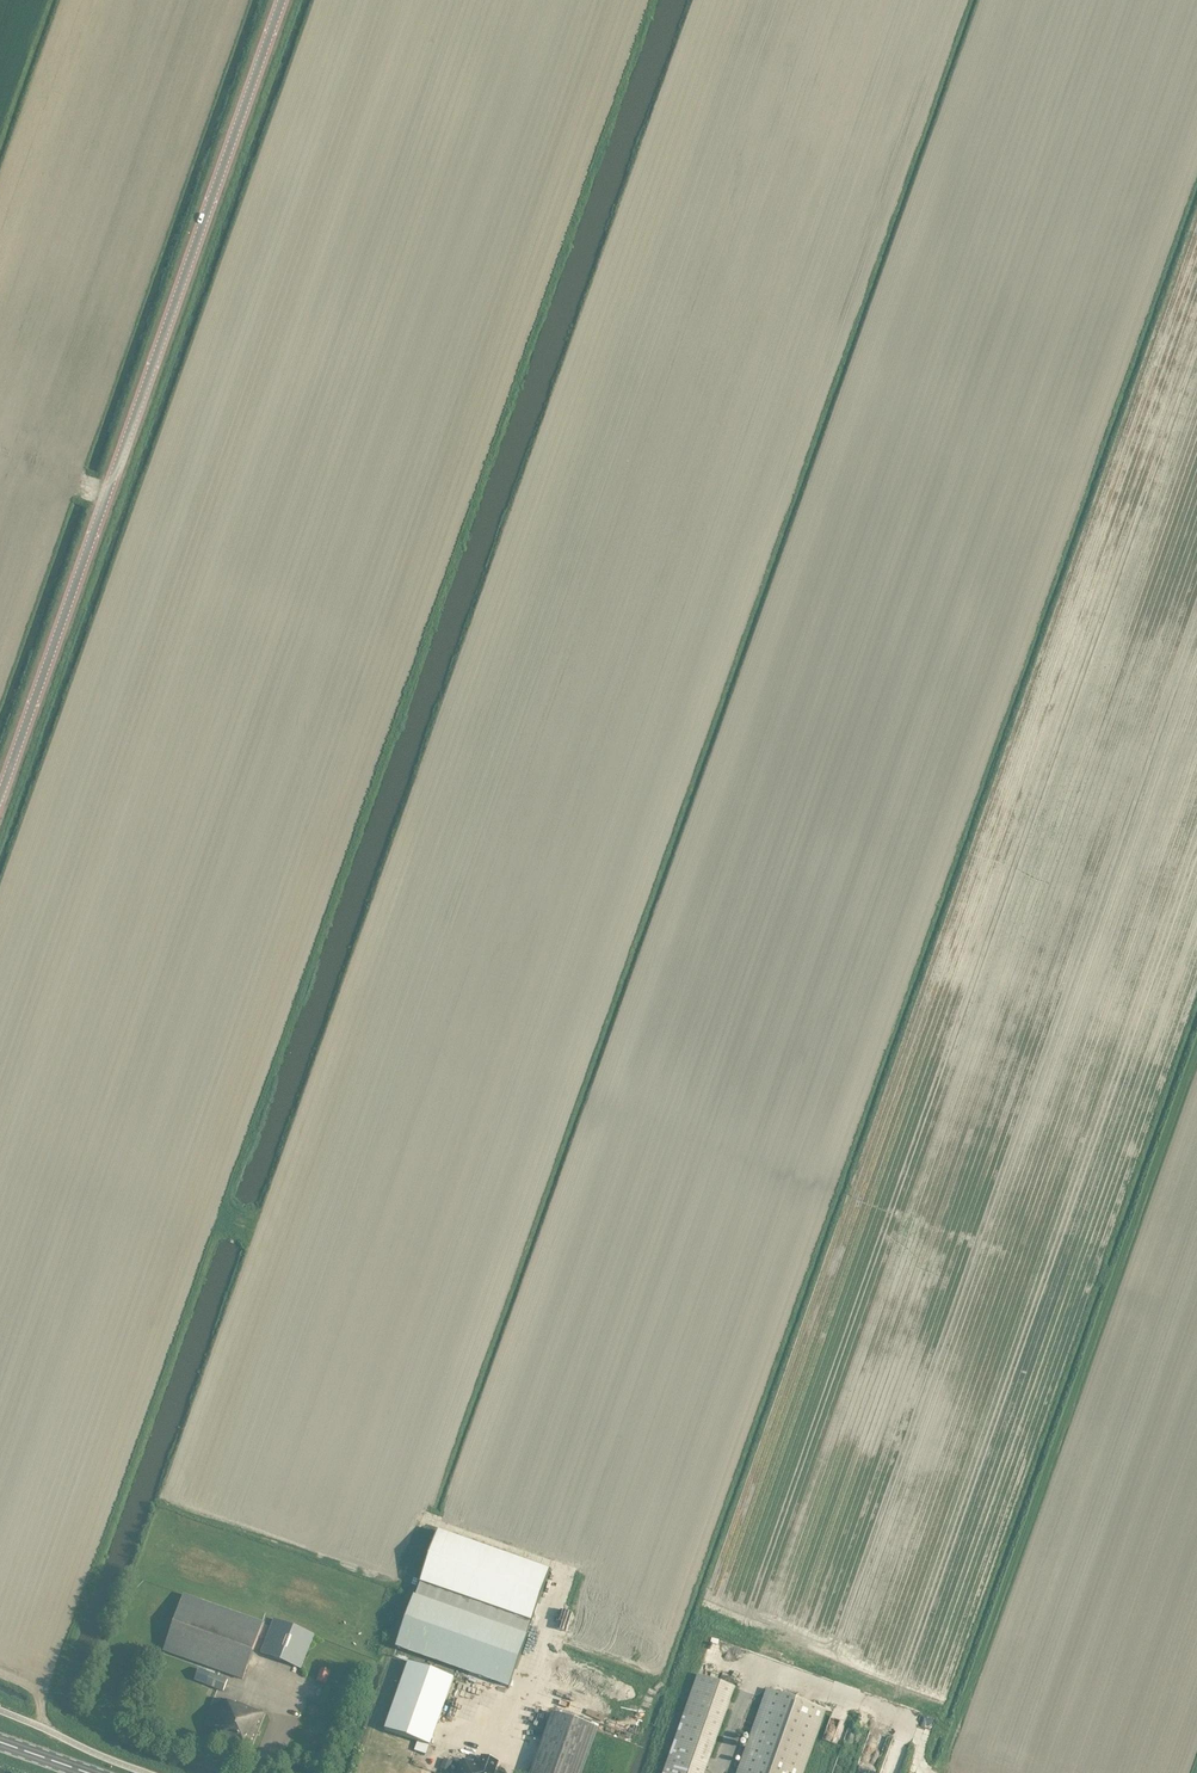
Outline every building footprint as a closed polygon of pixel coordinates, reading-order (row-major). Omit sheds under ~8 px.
[(419,1581),(414,1595),(526,1634),(531,1620),(531,1621),(549,1569),(437,1530),(419,1581)] [(164,1649),(243,1677),(262,1620),(184,1592),(164,1649)] [(412,1594),(394,1646),(509,1685),(527,1634),(526,1634),(414,1595),(412,1594)] [(260,1650),(300,1666),(313,1632),(274,1617),(260,1650)] [(384,1727),(429,1743),(453,1675),(408,1659),(384,1727)] [(198,1679),(223,1689),(227,1678),(209,1671),(207,1677),(200,1674),(198,1679)] [(734,1686),(698,1673),(663,1772),(704,1772),(734,1686)] [(467,1701),(473,1702),(476,1689),(470,1688),(467,1701)] [(824,1707),(769,1688),(740,1768),(738,1767),(736,1772),(801,1772),(824,1707)] [(215,1727),(211,1739),(248,1752),(264,1710),(236,1699),(235,1701),(225,1698),(221,1697),(213,1697),(204,1723),(215,1727)] [(597,1726),(552,1710),(529,1772),(581,1772),(597,1726)] [(859,1737),(865,1721),(857,1718),(851,1734),(859,1737)] [(443,1759),(452,1762),(456,1752),(447,1749),(443,1759)] [(498,1759),(480,1752),(478,1760),(473,1759),(472,1760),(462,1757),(456,1772),(493,1772),(498,1759)]
